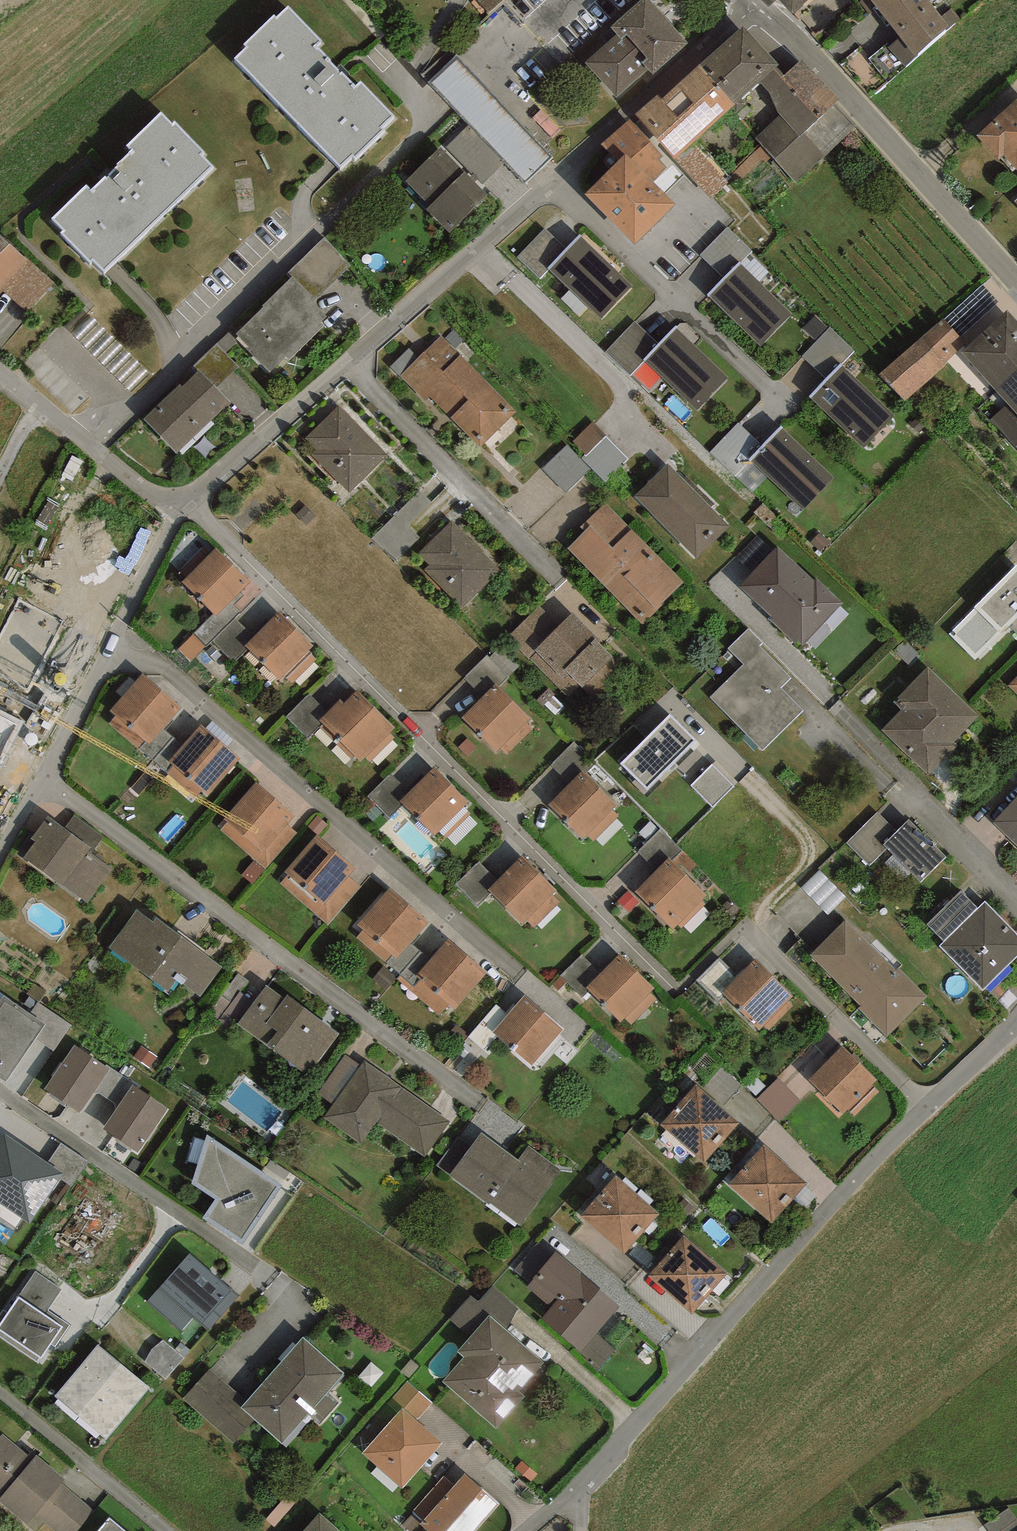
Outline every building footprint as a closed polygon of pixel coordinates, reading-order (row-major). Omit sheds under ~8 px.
[(504,0),(477,0),(489,12),(504,0)] [(687,43),(649,0),(643,0),(612,27),(618,34),(587,63),(617,97),(649,68),(653,73),(687,43)] [(808,0),(780,0),(792,14),(808,0)] [(960,19),(952,9),(942,16),(928,0),(862,0),(859,2),(869,15),(877,8),(900,37),(889,47),(905,67),(946,29),(947,31),(960,19)] [(382,127),(394,116),(361,81),(356,86),(342,71),(341,72),(316,45),(321,41),(288,6),(276,18),(274,15),(244,44),(247,47),(235,58),(340,168),(352,156),(355,159),(385,130),(382,127)] [(744,26),(700,64),(735,104),(760,82),(777,66),(779,64),(744,26)] [(525,184),(553,158),(457,54),(453,58),(448,52),(422,75),(428,82),(470,126),(505,163),(525,184)] [(784,75),(777,66),(760,82),(770,93),(778,112),(780,115),(755,138),(775,159),(803,133),(840,100),(802,60),(784,75)] [(692,142),(735,104),(700,64),(661,99),(658,96),(638,115),(674,159),(692,142)] [(976,136),(999,161),(1005,156),(1016,170),(1016,99),(976,136)] [(86,185),(52,218),(64,231),(61,233),(90,263),(93,260),(104,272),(214,166),(202,154),(204,152),(175,122),(173,124),(161,112),(126,145),(131,150),(116,164),(117,165),(115,167),(120,173),(113,180),(109,175),(107,177),(105,176),(91,190),(86,185)] [(663,157),(630,119),(601,144),(617,163),(585,195),(635,245),(676,204),(654,182),(667,168),(660,160),(663,157)] [(482,184),(505,163),(470,126),(446,147),(482,184)] [(824,156),(803,133),(775,159),(796,183),(824,156)] [(729,182),(692,142),(674,159),(710,198),(729,182)] [(449,232),(487,196),(441,148),(406,181),(430,207),(428,210),(449,232)] [(739,261),(740,262),(749,253),(752,251),(727,227),(700,255),(724,278),(739,261)] [(549,269),(568,250),(545,228),(517,257),(540,279),(549,269)] [(27,260),(0,236),(0,291),(1,289),(27,260)] [(602,318),(633,285),(581,236),(568,250),(549,269),(602,318)] [(293,276),(315,299),(351,266),(325,238),(289,272),(293,276)] [(740,262),(760,282),(769,272),(749,253),(740,262)] [(54,281),(27,260),(1,289),(28,312),(54,281)] [(724,278),(707,295),(760,347),(793,314),(760,282),(740,262),(739,261),(724,278)] [(315,299),(293,276),(262,306),(263,307),(236,334),(238,336),(235,338),(270,373),(285,358),(288,361),(324,326),(321,322),(326,317),(311,303),(315,299)] [(1016,370),(1016,320),(1008,310),(961,352),(996,389),(1016,370)] [(816,315),(802,329),(815,343),(829,328),(816,315)] [(943,317),(880,375),(904,402),(946,365),(944,364),(967,343),(943,317)] [(644,360),(659,343),(635,321),(605,352),(630,375),(645,361),(644,360)] [(659,343),(644,360),(645,361),(697,411),(728,377),(676,326),(659,343)] [(802,356),(826,379),(841,363),(842,365),(855,351),(830,327),(829,328),(815,343),(802,356)] [(444,339),(455,349),(464,340),(454,330),(444,339)] [(226,353),(238,342),(228,333),(217,343),(226,353)] [(480,448),(517,412),(455,349),(444,339),(441,336),(419,358),(400,376),(425,401),(430,397),(480,448)] [(199,369),(216,388),(239,367),(226,353),(217,343),(194,366),(197,370),(199,369)] [(400,376),(419,358),(409,348),(390,366),(400,376)] [(842,365),(841,363),(826,379),(809,396),(864,447),(895,415),(842,365)] [(176,454),(230,403),(216,388),(199,369),(197,370),(182,385),(180,383),(142,419),(176,454)] [(996,389),(1010,404),(993,420),(1016,446),(1016,370),(996,389)] [(350,492),(388,455),(339,405),(304,438),(316,450),(313,454),(350,492)] [(586,456),(606,436),(592,422),(572,441),(585,455),(586,456)] [(749,459),(762,446),(738,422),(710,453),(735,476),(750,460),(749,459)] [(762,446),(749,459),(750,460),(768,477),(803,511),(835,478),(780,426),(762,446)] [(606,482),(628,460),(606,436),(586,456),(585,455),(581,458),(606,482)] [(566,493),(591,469),(567,445),(542,469),(566,493)] [(752,493),(768,477),(750,460),(735,476),(752,493)] [(696,559),(729,526),(668,465),(664,470),(662,468),(634,496),(696,559)] [(661,604),(684,582),(604,502),(578,528),(582,531),(565,548),(642,626),(663,606),(661,604)] [(463,608),(501,571),(450,519),(415,553),(427,565),(422,570),(453,601),(455,599),(463,608)] [(798,642),(802,646),(843,603),(817,579),(815,581),(777,546),(738,587),(770,617),(768,619),(795,645),(798,642)] [(213,554),(178,587),(211,621),(246,587),(213,554)] [(975,608),(950,634),(976,660),(1009,627),(1016,618),(1016,565),(975,608)] [(19,600),(0,637),(0,674),(27,688),(62,623),(19,600)] [(534,650),(559,626),(539,605),(508,635),(530,660),(531,659),(537,653),(534,650)] [(580,686),(596,703),(627,673),(594,639),(596,637),(573,613),(559,626),(534,650),(537,653),(531,659),(568,697),(580,686)] [(311,651),(275,615),(241,650),(276,686),(311,651)] [(1009,627),(1016,634),(1016,618),(1009,627)] [(762,750),(803,710),(781,688),(791,678),(759,646),(761,643),(748,630),(729,649),(744,664),(711,697),(762,750)] [(192,658),(207,643),(196,633),(181,647),(192,658)] [(953,742),(979,716),(928,666),(893,702),(901,710),(881,730),(928,775),(957,746),(953,742)] [(178,713),(138,678),(106,714),(113,720),(108,726),(137,752),(142,747),(146,750),(178,713)] [(1009,686),(1016,694),(1016,678),(1009,686)] [(526,723),(492,689),(459,722),(493,756),(526,723)] [(390,734),(348,692),(315,726),(357,767),(390,734)] [(24,722),(0,709),(0,769),(24,722)] [(670,714),(621,764),(648,791),(697,741),(670,714)] [(237,763),(197,730),(164,768),(169,772),(165,776),(194,800),(198,795),(205,800),(237,763)] [(734,786),(713,765),(692,785),(713,806),(734,786)] [(465,809),(430,775),(398,808),(432,841),(465,809)] [(612,810),(577,778),(545,811),(581,844),(612,810)] [(294,821),(254,787),(220,826),(225,830),(220,835),(265,874),(297,838),(287,829),(294,821)] [(993,823),(1016,846),(1016,797),(993,823)] [(884,845),(897,832),(878,813),(847,842),(869,865),(887,848),(884,845)] [(920,882),(946,857),(935,845),(937,844),(924,831),(922,833),(909,820),(897,832),(884,845),(887,848),(920,882)] [(47,833),(39,828),(19,855),(25,859),(21,865),(84,912),(115,871),(53,825),(47,833)] [(351,873),(313,840),(280,877),(284,881),(278,887),(326,929),(356,894),(343,882),(351,873)] [(552,896),(518,862),(486,895),(520,928),(552,896)] [(703,901),(665,864),(632,898),(670,934),(703,901)] [(802,888),(828,915),(845,898),(819,871),(802,888)] [(944,942),(978,909),(961,891),(927,924),(944,942)] [(426,926),(385,892),(355,929),(360,936),(356,941),(386,966),(390,961),(395,965),(426,926)] [(1016,957),(1016,933),(985,902),(978,909),(944,942),(940,946),(983,990),(1016,957)] [(217,972),(131,912),(101,955),(165,999),(173,989),(195,1004),(217,972)] [(886,1037),(927,997),(898,967),(896,970),(846,919),(809,955),(860,1006),(857,1008),(886,1037)] [(483,978),(444,946),(415,981),(420,985),(414,991),(442,1014),(445,1011),(451,1016),(483,978)] [(650,993),(617,959),(583,992),(617,1026),(650,993)] [(721,993),(738,977),(719,959),(697,980),(718,1002),(724,996),(721,993)] [(724,996),(760,1030),(763,1026),(768,1031),(794,1005),(789,1000),(793,996),(756,959),(738,977),(721,993),(724,996)] [(1,995),(0,996),(0,1078),(6,1081),(44,1022),(1,995)] [(267,1021),(249,1008),(234,1028),(305,1080),(337,1038),(283,998),(267,1021)] [(539,1022),(519,1005),(489,1038),(528,1073),(562,1035),(543,1018),(539,1022)] [(877,1080),(842,1046),(809,1080),(843,1114),(877,1080)] [(112,1071),(77,1048),(47,1094),(82,1117),(112,1071)] [(447,1125),(363,1065),(323,1120),(361,1147),(376,1125),(424,1158),(447,1125)] [(702,1089),(723,1107),(742,1086),(721,1068),(702,1089)] [(800,1100),(779,1078),(757,1099),(778,1122),(800,1100)] [(702,1089),(696,1083),(659,1124),(703,1164),(741,1123),(723,1107),(702,1089)] [(171,1111),(134,1085),(103,1130),(140,1156),(171,1111)] [(470,1149),(458,1139),(437,1166),(519,1229),(562,1172),(527,1145),(515,1161),(480,1135),(470,1149)] [(4,1138),(0,1144),(0,1205),(30,1225),(62,1179),(4,1138)] [(280,1190),(205,1139),(194,1182),(218,1200),(207,1218),(244,1243),(280,1190)] [(807,1182),(763,1144),(727,1185),(772,1223),(807,1182)] [(660,1214),(616,1176),(581,1216),(624,1255),(660,1214)] [(726,1273),(683,1236),(649,1275),(692,1313),(726,1273)] [(538,1243),(514,1270),(530,1283),(553,1255),(538,1243)] [(596,1334),(619,1306),(556,1252),(553,1255),(530,1283),(527,1287),(551,1307),(540,1319),(580,1352),(596,1334)] [(237,1299),(190,1256),(148,1303),(182,1334),(195,1320),(207,1331),(237,1299)] [(55,1347),(70,1325),(48,1310),(62,1290),(36,1272),(0,1325),(0,1331),(42,1359),(52,1345),(55,1347)] [(449,1319),(469,1337),(488,1316),(505,1330),(519,1307),(494,1284),(477,1302),(470,1296),(449,1319)] [(505,1330),(488,1316),(469,1337),(457,1352),(464,1357),(442,1382),(496,1428),(524,1395),(520,1392),(545,1363),(505,1330)] [(615,1350),(596,1334),(580,1352),(598,1371),(615,1350)] [(163,1337),(145,1358),(167,1377),(185,1355),(163,1337)] [(341,1376),(298,1339),(245,1399),(207,1367),(179,1399),(231,1443),(250,1422),(279,1447),(341,1376)] [(98,1345),(55,1396),(106,1439),(149,1388),(98,1345)] [(402,1407),(417,1420),(432,1402),(406,1380),(386,1404),(397,1413),(402,1407)] [(401,1490),(443,1443),(417,1420),(402,1407),(397,1413),(361,1454),(401,1490)] [(54,1530),(78,1530),(81,1527),(88,1517),(90,1513),(92,1509),(62,1483),(65,1479),(36,1455),(32,1460),(2,1434),(0,1437),(0,1502),(34,1530),(38,1530),(44,1523),(54,1530)] [(420,1525),(427,1530),(476,1530),(500,1504),(465,1473),(454,1485),(423,1520),(420,1525)] [(423,1520),(454,1485),(444,1476),(413,1511),(423,1520)] [(1008,1508),(984,1526),(987,1530),(1016,1530),(1016,1520),(1008,1508)] [(318,1512),(302,1530),(340,1530),(318,1512)] [(109,1517),(98,1530),(126,1530),(109,1517)]
